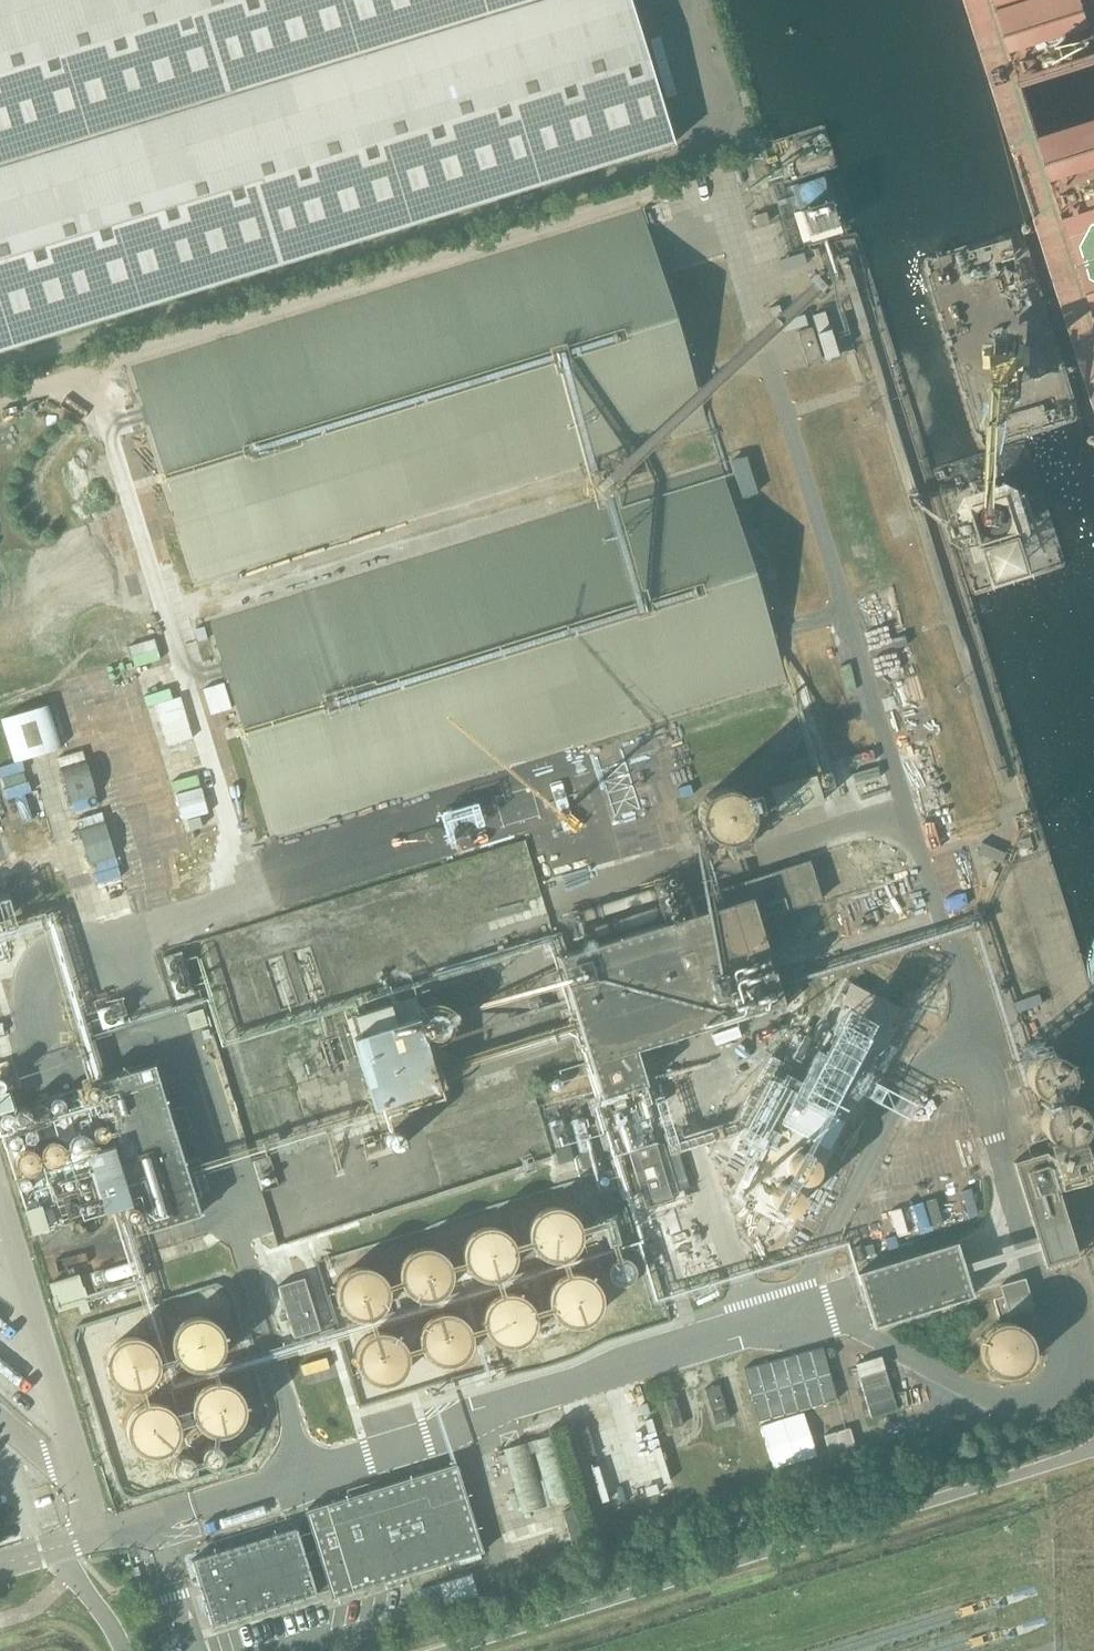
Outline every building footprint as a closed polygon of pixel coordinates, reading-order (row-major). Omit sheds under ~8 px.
[(629,0),(0,0),(0,350),(673,142),(629,0)] [(707,423),(695,383),(641,210),(131,367),(197,581),(707,423)] [(785,327),(769,271),(759,275),(775,329),(785,327)] [(821,358),(811,327),(797,331),(807,363),(821,358)] [(756,491),(745,455),(730,460),(741,496),(756,491)] [(785,677),(773,637),(719,463),(210,621),(275,835),(785,677)] [(60,746),(47,704),(1,718),(14,761),(60,746)] [(76,809),(101,802),(87,753),(62,760),(76,809)] [(824,801),(815,773),(770,787),(779,815),(824,801)] [(748,803),(748,802),(746,799),(744,796),(743,795),(741,793),(739,791),(735,789),(732,788),(729,787),(726,787),(723,787),(721,787),(717,788),(713,789),(710,790),(708,792),(706,793),(704,795),(703,796),(702,799),(700,801),(700,802),(699,804),(698,806),(698,809),(697,812),(697,816),(698,818),(698,820),(699,822),(700,825),(701,827),(703,830),(705,832),(707,834),(709,835),(711,837),(714,838),(716,839),(720,840),(723,840),(726,840),(728,840),(731,839),(734,838),(736,837),(738,836),(741,834),(744,831),(745,829),(747,827),(748,824),(749,822),(750,819),(750,816),(750,814),(750,811),(750,808),(749,805),(748,803)] [(814,877),(808,860),(784,867),(790,885),(814,877)] [(821,898),(814,877),(790,885),(784,867),(682,900),(687,915),(751,896),(758,919),(821,898)] [(687,915),(682,900),(678,885),(667,888),(665,883),(657,886),(668,921),(687,915)] [(784,1003),(758,919),(751,896),(687,915),(668,921),(558,956),(601,1096),(646,1082),(636,1049),(784,1003)] [(205,995),(189,943),(153,954),(169,1006),(205,995)] [(130,1018),(116,967),(83,978),(99,1027),(130,1018)] [(859,1099),(881,1111),(895,1086),(873,1074),(878,1064),(906,1010),(844,977),(812,1038),(797,1030),(774,1074),(773,1073),(770,1077),(769,1078),(765,1076),(740,1123),(742,1125),(729,1149),(751,1161),(735,1190),(753,1200),(749,1207),(791,1229),(859,1099)] [(418,1016),(412,997),(391,1004),(397,1022),(418,1016)] [(397,1022),(391,1004),(356,1015),(361,1033),(397,1022)] [(433,1064),(425,1041),(418,1016),(397,1022),(361,1033),(352,1036),(374,1107),(445,1085),(438,1062),(433,1064)] [(6,1036),(0,1038),(0,1073),(16,1069),(6,1036)] [(448,1060),(441,1036),(425,1041),(433,1064),(438,1062),(448,1060)] [(1027,1076),(1027,1079),(1028,1080),(1029,1083),(1030,1085),(1031,1087),(1034,1090),(1037,1092),(1040,1094),(1044,1095),(1047,1096),(1050,1096),(1054,1096),(1057,1095),(1059,1094),(1061,1093),(1064,1092),(1066,1090),(1068,1087),(1070,1084),(1071,1082),(1072,1079),(1073,1077),(1073,1076),(1073,1072),(1073,1069),(1072,1067),(1072,1065),(1071,1063),(1070,1061),(1069,1059),(1067,1057),(1065,1055),(1063,1053),(1061,1052),(1058,1051),(1056,1050),(1053,1050),(1051,1049),(1048,1049),(1046,1050),(1043,1050),(1041,1051),(1039,1052),(1037,1053),(1035,1055),(1033,1056),(1032,1058),(1030,1060),(1030,1061),(1028,1064),(1028,1066),(1027,1069),(1027,1071),(1027,1074),(1027,1076)] [(200,1214),(159,1079),(106,1095),(107,1099),(120,1142),(138,1200),(148,1230),(200,1214)] [(107,1099),(106,1095),(102,1081),(84,1086),(90,1105),(107,1099)] [(9,1090),(0,1093),(0,1112),(14,1109),(9,1090)] [(654,1109),(649,1092),(636,1096),(641,1112),(654,1109)] [(1041,1122),(1041,1124),(1041,1126),(1042,1128),(1043,1131),(1044,1132),(1046,1134),(1047,1136),(1050,1138),(1053,1140),(1057,1142),(1059,1142),(1063,1143),(1067,1143),(1071,1142),(1074,1140),(1078,1138),(1080,1137),(1082,1135),(1084,1132),(1085,1130),(1086,1127),(1087,1125),(1087,1122),(1087,1118),(1087,1116),(1086,1113),(1086,1111),(1085,1109),(1082,1105),(1081,1103),(1079,1102),(1076,1099),(1073,1098),(1071,1097),(1069,1097),(1066,1096),(1063,1096),(1061,1096),(1057,1097),(1055,1098),(1051,1100),(1049,1101),(1047,1103),(1045,1106),(1044,1108),(1042,1110),(1042,1113),(1041,1115),(1041,1118),(1041,1120),(1041,1122)] [(35,1106),(34,1107),(34,1109),(34,1111),(34,1112),(34,1113),(35,1114),(35,1115),(37,1117),(38,1118),(41,1118),(42,1118),(44,1118),(46,1117),(47,1117),(48,1116),(49,1114),(50,1112),(50,1111),(50,1109),(50,1108),(49,1106),(48,1105),(47,1104),(46,1103),(45,1103),(43,1102),(42,1102),(40,1102),(39,1103),(37,1103),(36,1105),(35,1106)] [(22,1109),(20,1110),(19,1111),(19,1112),(18,1113),(18,1114),(17,1115),(17,1117),(18,1118),(18,1119),(19,1121),(21,1122),(22,1123),(24,1124),(25,1124),(28,1124),(29,1123),(31,1122),(32,1121),(33,1120),(33,1118),(34,1118),(34,1116),(34,1115),(33,1114),(33,1112),(32,1111),(30,1109),(29,1108),(27,1108),(25,1108),(24,1108),(22,1109)] [(13,1128),(14,1127),(15,1126),(16,1125),(17,1123),(17,1122),(17,1120),(17,1118),(16,1116),(14,1115),(13,1114),(11,1113),(9,1113),(8,1113),(6,1113),(4,1114),(3,1115),(1,1117),(1,1119),(1,1121),(1,1122),(1,1124),(2,1126),(4,1127),(5,1128),(6,1128),(8,1129),(10,1129),(11,1128),(13,1128)] [(95,1128),(95,1129),(94,1131),(94,1132),(95,1134),(95,1135),(96,1136),(98,1138),(99,1139),(101,1139),(102,1139),(104,1139),(106,1138),(107,1137),(108,1136),(110,1135),(110,1133),(110,1132),(110,1130),(110,1129),(110,1127),(109,1126),(108,1125),(107,1124),(105,1123),(104,1123),(102,1123),(101,1123),(99,1124),(98,1124),(97,1125),(96,1126),(95,1128)] [(42,1126),(41,1128),(41,1130),(40,1131),(41,1133),(41,1134),(42,1135),(43,1137),(44,1138),(46,1138),(47,1139),(49,1139),(50,1138),(52,1138),(54,1136),(54,1135),(55,1134),(55,1132),(55,1130),(55,1129),(54,1127),(54,1126),(53,1125),(51,1124),(50,1124),(48,1124),(46,1124),(44,1124),(43,1125),(42,1126)] [(26,1131),(25,1132),(24,1133),(24,1135),(23,1137),(24,1138),(25,1140),(26,1141),(27,1142),(28,1143),(29,1144),(32,1144),(33,1144),(35,1143),(36,1142),(37,1141),(38,1139),(38,1137),(39,1136),(38,1134),(38,1133),(38,1132),(37,1131),(36,1130),(34,1129),(32,1129),(30,1129),(29,1129),(27,1130),(26,1131)] [(13,1149),(15,1149),(18,1149),(20,1148),(21,1147),(22,1145),(23,1144),(23,1142),(24,1141),(24,1140),(23,1139),(23,1138),(23,1137),(21,1135),(20,1134),(17,1133),(15,1132),(14,1132),(11,1133),(9,1135),(8,1136),(7,1138),(7,1139),(7,1141),(7,1142),(7,1143),(7,1144),(8,1145),(8,1146),(9,1147),(11,1148),(13,1149)] [(69,1150),(69,1151),(70,1153),(72,1155),(74,1156),(76,1158),(78,1158),(80,1159),(83,1159),(86,1158),(88,1158),(89,1157),(91,1156),(93,1153),(94,1151),(95,1149),(95,1148),(95,1146),(95,1144),(95,1143),(95,1141),(94,1140),(93,1139),(93,1138),(92,1136),(89,1134),(88,1133),(86,1133),(83,1132),(80,1132),(77,1133),(75,1134),(72,1136),(71,1138),(69,1140),(69,1142),(68,1143),(68,1145),(68,1147),(68,1148),(69,1150)] [(69,1152),(69,1150),(68,1148),(68,1147),(66,1145),(64,1143),(62,1142),(60,1141),(58,1140),(55,1140),(52,1140),(50,1141),(48,1142),(46,1144),(45,1145),(44,1146),(43,1149),(42,1151),(42,1152),(42,1154),(42,1156),(41,1153),(40,1152),(37,1150),(36,1149),(33,1148),(31,1148),(29,1147),(26,1148),(24,1149),(22,1150),(20,1151),(19,1153),(18,1154),(17,1156),(17,1157),(17,1159),(16,1162),(17,1164),(17,1165),(18,1167),(18,1168),(19,1169),(20,1170),(20,1171),(22,1172),(24,1173),(26,1174),(27,1174),(30,1175),(33,1174),(35,1174),(37,1173),(37,1172),(40,1170),(41,1168),(43,1165),(43,1164),(43,1162),(43,1161),(43,1159),(45,1161),(47,1163),(47,1164),(49,1165),(52,1166),(54,1167),(56,1167),(58,1167),(61,1166),(62,1165),(64,1164),(65,1163),(66,1162),(67,1160),(68,1158),(69,1157),(69,1155),(69,1154),(69,1152)] [(138,1200),(120,1142),(95,1150),(90,1161),(105,1210),(125,1204),(134,1201),(138,1200)] [(657,1150),(656,1143),(628,1152),(645,1206),(672,1198),(670,1191),(657,1150)] [(676,1144),(657,1150),(670,1191),(688,1185),(676,1144)] [(1054,1183),(1047,1162),(1044,1151),(1013,1161),(1045,1264),(1076,1254),(1054,1183)] [(1076,1176),(1070,1155),(1047,1162),(1054,1183),(1076,1176)] [(79,1198),(74,1180),(64,1183),(69,1201),(79,1198)] [(144,1231),(134,1201),(125,1204),(135,1234),(144,1231)] [(576,1216),(573,1213),(570,1211),(566,1209),(564,1208),(561,1207),(557,1207),(553,1207),(549,1208),(545,1210),(542,1212),(540,1213),(539,1214),(538,1215),(536,1217),(535,1218),(534,1220),(533,1223),(532,1225),(532,1227),(531,1228),(531,1231),(531,1232),(531,1235),(531,1236),(532,1239),(532,1241),(533,1244),(536,1247),(537,1249),(539,1251),(542,1254),(544,1255),(547,1256),(549,1257),(552,1258),(556,1258),(559,1258),(561,1258),(564,1257),(568,1256),(570,1254),(572,1253),(575,1250),(577,1248),(578,1246),(580,1243),(580,1242),(581,1239),(582,1237),(582,1234),(582,1233),(582,1230),(582,1227),(581,1225),(580,1222),(579,1220),(577,1218),(576,1216)] [(599,1222),(598,1225),(598,1227),(598,1229),(598,1230),(598,1231),(598,1233),(600,1235),(602,1238),(604,1239),(606,1241),(609,1241),(611,1242),(614,1241),(616,1241),(618,1240),(620,1238),(622,1236),(623,1234),(623,1233),(624,1232),(624,1230),(625,1229),(625,1227),(624,1225),(624,1224),(624,1223),(623,1221),(622,1220),(620,1218),(619,1217),(618,1217),(615,1215),(614,1215),(612,1215),(609,1215),(606,1216),(604,1216),(603,1218),(601,1220),(600,1221),(599,1222)] [(481,1229),(480,1229),(478,1231),(475,1232),(473,1234),(471,1237),(468,1240),(467,1243),(466,1245),(466,1247),(466,1249),(465,1252),(465,1255),(466,1257),(466,1260),(467,1261),(468,1263),(469,1266),(470,1267),(472,1269),(474,1272),(478,1274),(480,1276),(484,1277),(486,1278),(489,1278),(493,1278),(496,1278),(498,1277),(501,1276),(503,1275),(505,1274),(508,1272),(510,1269),(512,1267),(513,1266),(514,1263),(515,1261),(516,1258),(516,1257),(516,1254),(517,1253),(516,1250),(516,1249),(516,1248),(515,1245),(515,1243),(513,1240),(513,1239),(510,1236),(510,1235),(508,1233),(504,1231),(502,1229),(498,1228),(494,1227),(490,1227),(486,1227),(484,1228),(481,1229)] [(874,1316),(972,1292),(959,1242),(862,1266),(874,1316)] [(412,1250),(408,1253),(405,1257),(402,1261),(401,1265),(400,1270),(400,1274),(401,1279),(402,1284),(405,1287),(408,1291),(412,1294),(416,1296),(421,1297),(425,1298),(430,1297),(435,1296),(439,1294),(443,1291),(446,1287),(448,1283),(450,1279),(451,1274),(451,1270),(450,1265),(448,1261),(446,1257),(442,1253),(439,1250),(434,1248),(430,1247),(425,1246),(420,1247),(416,1248),(412,1250)] [(614,1261),(612,1263),(611,1264),(611,1266),(610,1268),(610,1269),(610,1271),(610,1272),(610,1273),(611,1275),(611,1276),(612,1277),(613,1278),(614,1280),(615,1280),(616,1281),(617,1282),(619,1283),(622,1283),(625,1283),(627,1283),(628,1283),(630,1282),(632,1281),(632,1280),(634,1278),(635,1276),(636,1274),(637,1273),(637,1272),(637,1271),(637,1269),(637,1267),(636,1266),(636,1264),(635,1262),(633,1260),(631,1259),(630,1258),(628,1257),(625,1257),(623,1257),(620,1257),(618,1258),(617,1259),(615,1260),(614,1261)] [(346,1270),(342,1273),(339,1277),(337,1281),(335,1285),(334,1290),(334,1295),(335,1299),(337,1304),(339,1308),(343,1311),(346,1314),(351,1316),(355,1317),(360,1318),(365,1317),(369,1316),(373,1314),(377,1311),(380,1308),(383,1303),(384,1299),(385,1294),(385,1290),(384,1285),(383,1281),(380,1277),(377,1273),(373,1270),(369,1268),(364,1267),(360,1267),(355,1267),(350,1268),(346,1270)] [(564,1275),(561,1277),(559,1279),(557,1281),(554,1284),(553,1287),(552,1288),(551,1290),(551,1293),(550,1296),(550,1298),(550,1301),(551,1304),(552,1307),(553,1310),(554,1312),(557,1315),(559,1317),(561,1319),(563,1320),(565,1322),(568,1323),(572,1324),(576,1324),(578,1324),(581,1323),(585,1322),(588,1320),(591,1319),(593,1317),(595,1315),(597,1312),(598,1310),(600,1307),(600,1305),(601,1302),(601,1301),(601,1298),(601,1297),(601,1296),(601,1293),(600,1289),(599,1287),(598,1286),(596,1282),(593,1279),(591,1278),(587,1276),(584,1274),(581,1273),(579,1273),(576,1273),(572,1273),(568,1274),(564,1275)] [(297,1336),(323,1327),(306,1274),(280,1283),(297,1336)] [(85,1301),(78,1280),(77,1280),(76,1275),(67,1278),(68,1283),(53,1288),(59,1309),(85,1301)] [(1033,1306),(1024,1277),(999,1284),(1008,1313),(1033,1306)] [(153,1290),(149,1278),(129,1284),(132,1296),(153,1290)] [(496,1297),(493,1300),(491,1302),(489,1304),(488,1307),(487,1309),(486,1312),(485,1314),(485,1317),(485,1321),(485,1324),(486,1326),(487,1329),(489,1332),(490,1335),(492,1337),(494,1338),(497,1341),(500,1342),(504,1343),(506,1344),(509,1344),(513,1344),(516,1344),(518,1343),(521,1342),(524,1340),(526,1339),(528,1337),(530,1335),(532,1333),(533,1330),(534,1329),(535,1327),(535,1324),(536,1323),(536,1320),(536,1317),(536,1316),(535,1313),(535,1312),(534,1309),(534,1308),(532,1306),(532,1305),(530,1302),(529,1301),(526,1299),(523,1296),(519,1295),(515,1294),(511,1293),(507,1293),(503,1294),(500,1295),(496,1297)] [(431,1316),(427,1319),(424,1323),(422,1327),(420,1331),(419,1336),(419,1340),(420,1345),(422,1350),(424,1354),(427,1357),(431,1360),(435,1362),(440,1363),(445,1364),(449,1363),(454,1362),(458,1360),(462,1357),(465,1353),(467,1349),(469,1345),(470,1340),(470,1336),(469,1331),(467,1327),(465,1323),(462,1319),(458,1316),(454,1314),(449,1313),(444,1312),(440,1313),(435,1314),(431,1316)] [(212,1319),(210,1318),(209,1317),(206,1316),(202,1315),(198,1315),(196,1315),(191,1316),(188,1317),(184,1319),(181,1321),(179,1323),(176,1326),(174,1329),(173,1331),(172,1333),(171,1336),(171,1337),(171,1339),(171,1341),(171,1343),(171,1345),(172,1348),(172,1349),(173,1352),(175,1356),(176,1358),(178,1360),(180,1362),(183,1364),(186,1366),(190,1367),(194,1368),(196,1368),(199,1368),(203,1368),(206,1367),(208,1366),(211,1365),(214,1363),(217,1360),(219,1358),(220,1357),(221,1354),(222,1352),(223,1349),(224,1345),(224,1343),(224,1340),(224,1339),(224,1336),(222,1332),(221,1328),(219,1326),(217,1323),(215,1321),(212,1319)] [(1018,1324),(1014,1322),(1011,1322),(1007,1322),(1003,1322),(999,1323),(995,1324),(992,1327),(991,1327),(989,1329),(987,1331),(984,1335),(983,1338),(982,1341),(981,1344),(981,1345),(981,1348),(981,1349),(981,1352),(981,1353),(982,1356),(982,1358),(984,1361),(986,1364),(987,1367),(990,1369),(994,1372),(996,1373),(999,1374),(1003,1375),(1005,1375),(1010,1375),(1012,1375),(1016,1374),(1019,1373),(1022,1371),(1026,1368),(1028,1366),(1029,1364),(1031,1361),(1032,1359),(1033,1357),(1034,1354),(1034,1353),(1034,1350),(1034,1347),(1034,1345),(1034,1342),(1033,1341),(1033,1339),(1032,1337),(1030,1334),(1029,1332),(1026,1329),(1024,1327),(1021,1325),(1018,1324)] [(366,1337),(362,1339),(359,1343),(357,1347),(355,1351),(354,1356),(354,1361),(355,1365),(357,1370),(359,1374),(362,1377),(366,1380),(370,1382),(375,1383),(380,1384),(384,1383),(389,1382),(393,1380),(397,1377),(400,1374),(402,1369),(404,1365),(405,1360),(405,1356),(404,1351),(402,1347),(400,1343),(397,1339),(393,1336),(389,1334),(384,1333),(379,1333),(375,1333),(370,1334),(366,1337)] [(155,1348),(153,1346),(152,1345),(150,1343),(148,1341),(146,1340),(142,1338),(138,1337),(136,1336),(133,1336),(129,1336),(125,1337),(121,1339),(117,1341),(114,1343),(112,1345),(112,1346),(109,1350),(108,1352),(108,1353),(107,1355),(106,1357),(106,1359),(106,1361),(106,1364),(106,1367),(107,1368),(107,1371),(108,1373),(109,1376),(111,1378),(113,1380),(115,1382),(118,1385),(120,1386),(123,1387),(126,1388),(129,1389),(132,1389),(136,1389),(139,1388),(141,1388),(144,1387),(146,1385),(148,1384),(151,1382),(152,1380),(154,1378),(156,1376),(157,1373),(158,1371),(158,1369),(159,1367),(159,1365),(159,1363),(159,1360),(158,1357),(158,1355),(157,1353),(156,1351),(155,1348)] [(212,1382),(208,1383),(206,1385),(203,1386),(200,1389),(198,1391),(197,1392),(196,1394),(195,1397),(194,1399),(193,1400),(193,1403),(192,1406),(192,1408),(192,1410),(192,1411),(193,1414),(194,1417),(195,1420),(197,1423),(199,1426),(201,1428),(205,1430),(207,1431),(209,1433),(212,1433),(216,1434),(219,1434),(221,1434),(226,1433),(229,1432),(232,1431),(234,1429),(237,1427),(239,1425),(241,1421),(243,1419),(244,1417),(244,1415),(245,1413),(245,1411),(245,1409),(245,1406),(245,1403),(245,1402),(244,1399),(243,1398),(242,1394),(239,1391),(237,1389),(234,1386),(231,1384),(227,1382),(224,1382),(222,1381),(218,1381),(215,1381),(212,1382)] [(729,1418),(719,1383),(704,1387),(715,1422),(729,1418)] [(683,1423),(674,1396),(664,1399),(672,1427),(683,1423)] [(153,1402),(149,1402),(146,1403),(142,1404),(138,1406),(136,1408),(134,1410),(132,1413),(130,1416),(129,1419),(128,1422),(127,1424),(127,1426),(127,1427),(127,1430),(127,1432),(127,1434),(128,1436),(129,1439),(131,1442),(133,1445),(135,1447),(137,1449),(140,1451),(144,1453),(147,1454),(150,1454),(154,1455),(157,1454),(161,1454),(164,1453),(166,1451),(169,1449),(172,1448),(174,1444),(176,1442),(177,1440),(178,1439),(179,1436),(179,1433),(180,1431),(180,1429),(180,1427),(180,1425),(179,1423),(179,1421),(179,1420),(178,1417),(176,1414),(174,1412),(171,1409),(169,1407),(166,1405),(162,1403),(159,1402),(155,1402),(153,1402)] [(574,1497),(555,1433),(503,1448),(522,1512),(574,1497)] [(483,1550),(456,1463),(305,1509),(317,1548),(320,1559),(332,1597),(483,1550)] [(516,1504),(516,1503),(516,1502),(515,1501),(515,1500),(514,1500),(512,1499),(511,1498),(510,1498),(508,1499),(507,1500),(506,1501),(506,1502),(505,1503),(505,1504),(505,1505),(506,1506),(507,1508),(508,1508),(509,1509),(510,1509),(511,1509),(512,1509),(513,1509),(515,1507),(515,1506),(516,1505),(516,1504)] [(581,1522),(577,1509),(552,1517),(555,1529),(581,1522)] [(551,1530),(547,1518),(506,1530),(509,1543),(551,1530)] [(309,1567),(320,1559),(317,1548),(304,1553),(296,1527),(191,1559),(211,1625),(317,1593),(309,1567)] [(471,1601),(463,1573),(414,1587),(422,1613),(464,1601),(464,1603),(471,1601)] [(413,1616),(405,1590),(367,1602),(374,1628),(413,1616)]
